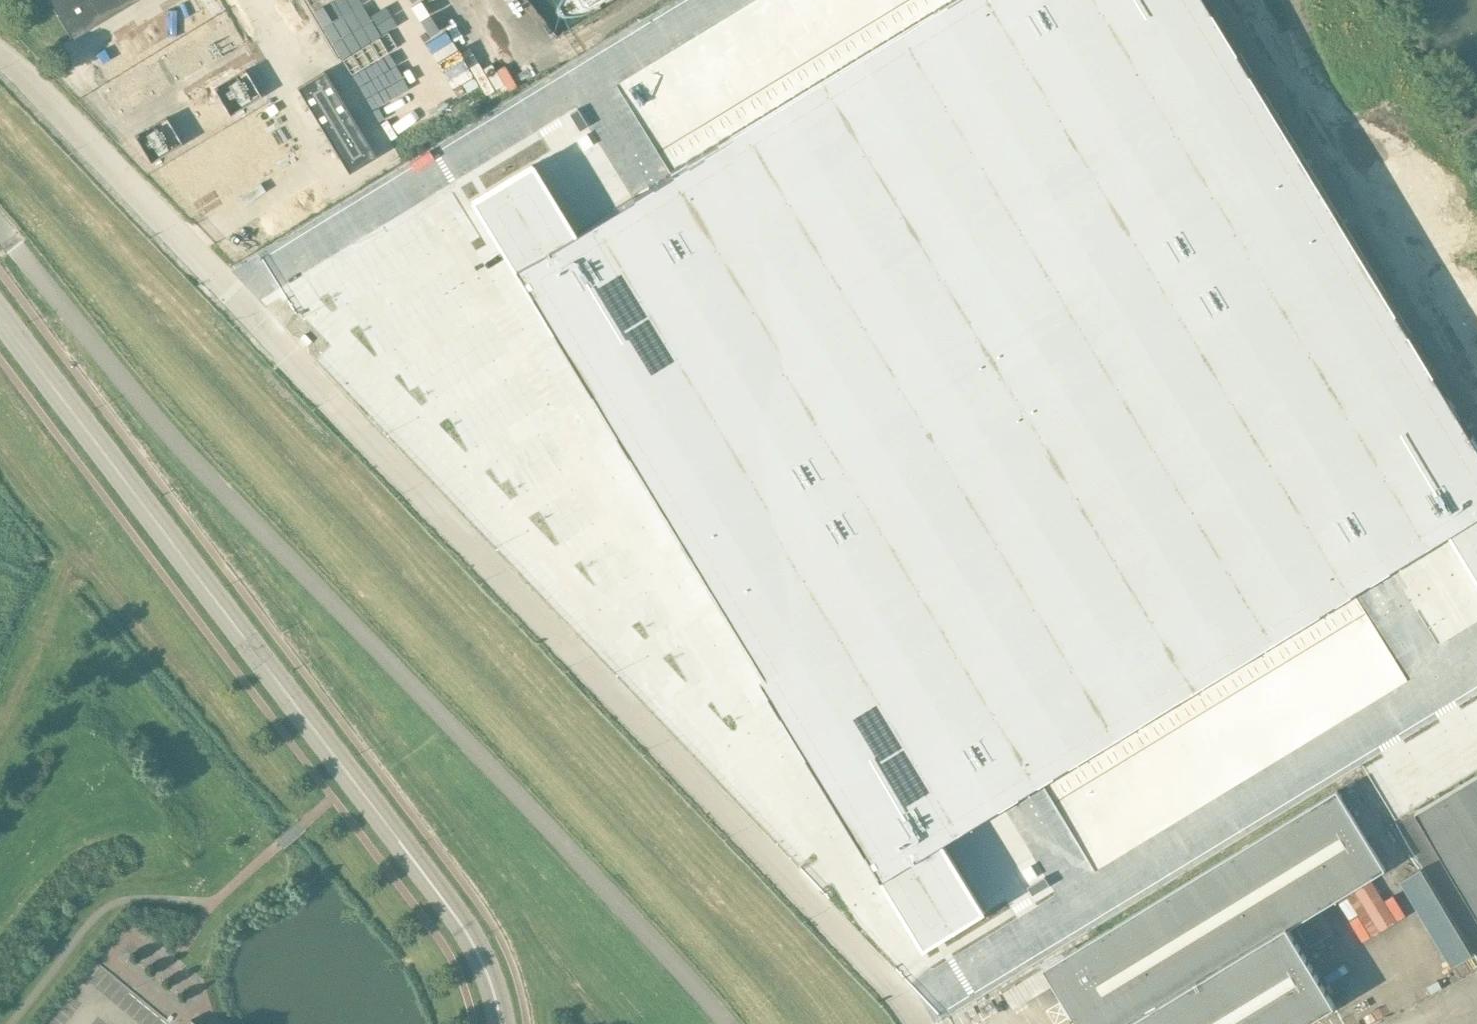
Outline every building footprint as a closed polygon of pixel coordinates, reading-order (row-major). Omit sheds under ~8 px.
[(72,39),(137,0),(48,0),(72,39)] [(472,201),(925,946),(984,910),(943,842),(1041,782),(1353,592),(1451,532),(1476,575),(1476,443),(1207,0),(955,0),(670,174),(572,234),(530,165),(472,201)] [(324,71),(296,87),(348,173),(375,156),(324,71)] [(592,213),(614,200),(608,189),(586,203),(592,213)] [(294,314),(277,298),(269,306),(286,323),(294,314)] [(1416,811),(1476,914),(1476,774),(1416,811)] [(1288,927),(1386,868),(1338,789),(1077,948),(1076,947),(1043,967),(1078,1023),(1301,1023),(1334,1004),(1288,927)]
